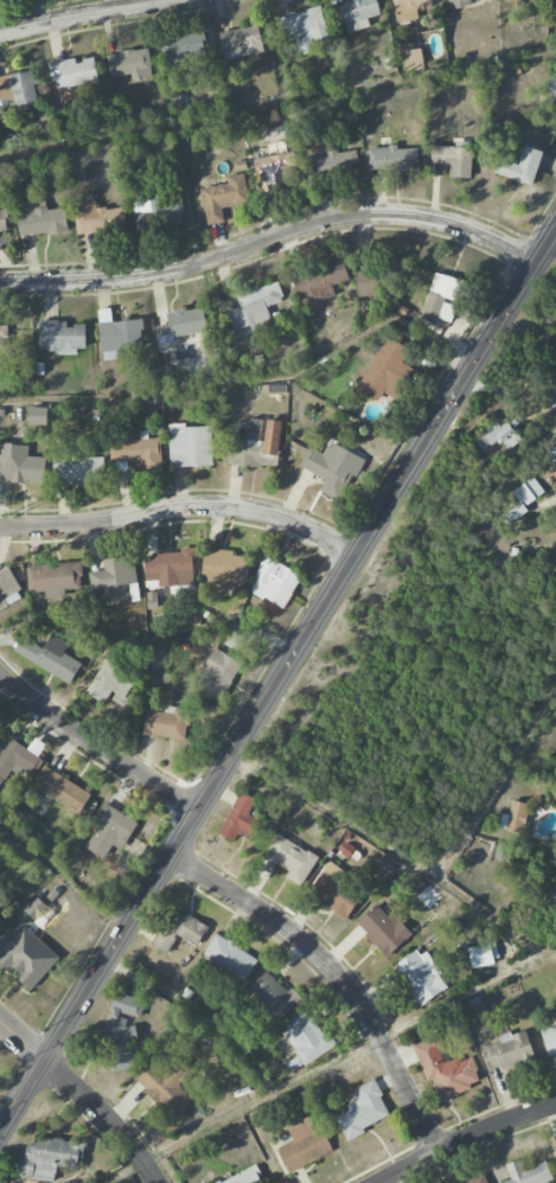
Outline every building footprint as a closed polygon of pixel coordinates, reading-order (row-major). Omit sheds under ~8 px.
[(376,0),(340,0),(337,1),(346,33),(369,27),(367,18),(380,15),(376,0)] [(417,19),(416,7),(433,5),(432,0),(392,0),(395,22),(417,19)] [(283,40),(296,36),(300,55),(315,51),(315,48),(330,45),(321,7),(278,18),(283,40)] [(264,52),(258,24),(219,32),(224,60),(264,52)] [(175,35),(175,37),(161,38),(164,68),(190,65),(189,56),(205,55),(203,32),(175,35)] [(131,74),(132,80),(153,77),(148,48),(106,55),(109,78),(131,74)] [(423,68),(421,49),(402,51),(404,70),(423,68)] [(99,82),(95,57),(50,64),(54,89),(99,82)] [(14,98),(16,111),(38,107),(35,85),(38,84),(36,70),(0,76),(0,100),(14,98)] [(539,96),(555,106),(555,70),(539,96)] [(316,146),(318,153),(307,156),(312,178),(359,167),(355,149),(338,153),(335,142),(316,146)] [(471,177),(472,148),(462,147),(462,146),(432,145),(431,164),(450,165),(449,177),(471,177)] [(369,147),(370,171),(418,169),(417,148),(398,149),(398,146),(369,147)] [(532,186),(543,152),(525,146),(520,161),(501,154),(494,173),(532,186)] [(273,187),(298,185),(296,154),(254,156),(255,175),(272,174),(273,187)] [(226,176),(228,183),(201,188),(207,225),(224,222),(222,208),(249,203),(244,173),(226,176)] [(132,197),(137,231),(185,224),(181,200),(159,203),(158,194),(132,197)] [(65,207),(47,210),(45,201),(23,204),(25,214),(16,215),(19,238),(68,231),(65,207)] [(74,213),(77,235),(125,228),(122,206),(96,210),(95,201),(80,204),(81,212),(74,213)] [(5,210),(0,210),(0,233),(8,232),(5,210)] [(356,271),(357,296),(402,295),(401,258),(385,258),(386,270),(356,271)] [(334,293),(332,285),(348,281),(343,261),(291,274),(298,302),(334,293)] [(436,324),(437,319),(451,322),(455,303),(459,304),(464,280),(432,273),(421,320),(436,324)] [(236,294),(239,307),(225,311),(232,337),(272,327),(267,306),(284,301),(279,283),(236,294)] [(207,331),(202,306),(167,312),(169,324),(156,326),(160,347),(175,344),(174,337),(207,331)] [(86,348),(86,322),(40,323),(40,353),(77,353),(77,348),(86,348)] [(357,390),(378,402),(383,393),(392,397),(408,368),(401,364),(410,349),(386,336),(357,390)] [(47,425),(48,408),(29,407),(28,425),(47,425)] [(228,464),(278,467),(281,420),(264,420),(250,419),(249,439),(229,438),(228,464)] [(523,443),(505,419),(475,441),(483,452),(499,441),(508,453),(523,443)] [(211,424),(168,426),(170,467),(213,466),(211,424)] [(160,438),(148,438),(148,432),(111,434),(112,462),(141,460),(142,471),(161,470),(160,438)] [(308,447),(299,467),(325,479),(319,492),(341,502),(362,458),(329,442),(324,454),(308,447)] [(28,457),(28,444),(0,444),(0,481),(44,482),(44,457),(28,457)] [(104,482),(104,455),(81,456),(81,448),(53,449),(54,484),(104,482)] [(547,467),(555,463),(555,448),(541,455),(547,467)] [(519,503),(502,515),(508,525),(528,511),(524,506),(544,493),(533,477),(511,492),(519,503)] [(221,590),(248,591),(249,557),(233,556),(234,550),(204,549),(202,588),(221,589),(221,590)] [(195,585),(194,551),(144,553),(146,587),(195,585)] [(139,601),(133,555),(103,559),(104,570),(90,572),(92,590),(104,589),(106,605),(139,601)] [(302,577),(267,556),(248,589),(282,610),(302,577)] [(82,561),(26,565),(28,592),(45,591),(46,598),(65,597),(64,590),(84,589),(82,561)] [(8,567),(0,571),(0,610),(18,600),(14,593),(21,589),(8,567)] [(22,637),(14,651),(69,683),(81,663),(62,652),(68,644),(51,634),(43,649),(22,637)] [(150,671),(171,665),(167,649),(146,655),(150,671)] [(194,690),(223,702),(240,661),(211,649),(194,690)] [(119,712),(139,678),(105,658),(86,692),(119,712)] [(146,710),(143,734),(186,740),(190,710),(164,707),(164,713),(146,710)] [(13,764),(32,775),(42,758),(6,737),(0,747),(0,786),(13,764)] [(91,791),(41,767),(31,788),(80,812),(91,791)] [(239,832),(255,840),(264,822),(248,814),(256,799),(240,792),(219,834),(234,842),(239,832)] [(501,813),(498,828),(522,833),(528,804),(511,800),(508,815),(501,813)] [(138,824),(104,802),(92,821),(99,825),(85,847),(104,859),(113,844),(122,850),(138,824)] [(286,877),(301,886),(318,858),(277,834),(265,854),(291,869),(286,877)] [(347,918),(361,897),(342,884),(348,874),(329,861),(309,892),(347,918)] [(547,884),(542,908),(555,911),(555,886),(547,884)] [(0,894),(0,917),(11,904),(0,894)] [(37,921),(48,906),(35,896),(24,911),(37,921)] [(387,957),(412,934),(392,912),(387,916),(376,905),(356,924),(387,957)] [(208,924),(169,908),(153,946),(169,953),(176,936),(199,946),(208,924)] [(12,974),(30,990),(60,958),(24,925),(0,952),(0,963),(12,974)] [(258,959),(216,933),(200,959),(242,985),(258,959)] [(467,948),(470,967),(499,962),(495,942),(467,948)] [(422,947),(395,966),(421,1006),(449,987),(422,947)] [(249,989),(281,1019),(299,999),(267,970),(249,989)] [(134,1067),(129,1042),(138,1040),(136,1027),(126,1025),(128,1016),(140,1019),(145,999),(113,992),(102,1036),(111,1073),(134,1067)] [(337,1046),(329,1031),(322,1036),(307,1010),(281,1025),(304,1065),(337,1046)] [(541,1028),(546,1055),(555,1053),(555,1025),(541,1028)] [(500,1042),(480,1048),(487,1072),(534,1057),(525,1029),(499,1037),(500,1042)] [(414,1045),(436,1101),(482,1083),(471,1056),(451,1063),(440,1035),(414,1045)] [(177,1119),(194,1100),(180,1088),(194,1072),(175,1056),(165,1067),(156,1059),(135,1082),(177,1119)] [(391,1117),(373,1079),(353,1088),(358,1100),(347,1105),(349,1111),(336,1117),(345,1138),(391,1117)] [(332,1152),(315,1116),(287,1129),(293,1141),(277,1149),(288,1173),(332,1152)] [(15,1175),(54,1180),(56,1166),(77,1168),(78,1158),(83,1159),(85,1143),(34,1137),(33,1146),(26,1145),(25,1156),(17,1155),(15,1175)] [(520,1159),(505,1164),(510,1179),(500,1182),(552,1182),(544,1162),(523,1169),(520,1159)]
